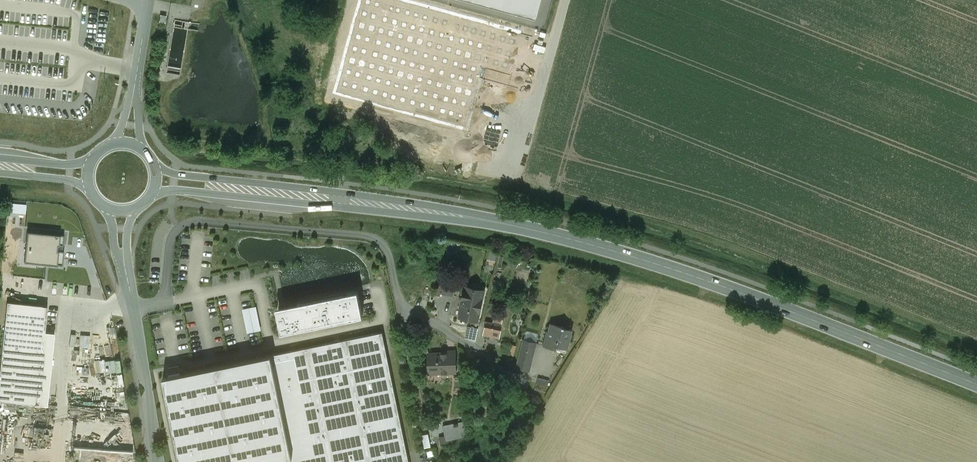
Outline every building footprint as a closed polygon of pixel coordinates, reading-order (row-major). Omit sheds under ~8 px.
[(393,0),(359,0),(332,97),(467,134),(482,81),(518,91),(532,39),(393,0)] [(535,18),(540,0),(468,0),(535,18)] [(183,62),(179,62),(179,56),(170,55),(170,69),(183,69),(183,62)] [(64,234),(28,230),(25,260),(62,264),(64,250),(62,250),(64,234)] [(438,290),(454,294),(457,273),(443,269),(438,290)] [(464,298),(481,301),(483,293),(466,289),(464,298)] [(357,291),(285,306),(285,303),(279,304),(281,309),(278,309),(281,321),(279,322),(281,333),(363,316),(357,291)] [(481,301),(464,298),(460,317),(477,320),(481,301)] [(8,303),(0,393),(0,401),(51,405),(57,336),(44,335),(46,307),(8,303)] [(243,310),(247,333),(261,331),(257,307),(243,310)] [(501,325),(487,322),(484,335),(499,338),(501,325)] [(565,327),(552,324),(550,332),(548,332),(544,346),(556,348),(556,346),(564,347),(566,338),(569,338),(571,330),(565,328),(565,327)] [(107,333),(110,344),(119,342),(116,331),(107,333)] [(270,355),(292,459),(292,461),(409,461),(382,332),(270,355)] [(537,343),(524,340),(517,368),(529,371),(537,343)] [(110,347),(112,371),(123,370),(121,346),(110,347)] [(447,353),(428,354),(429,373),(456,373),(455,351),(447,351),(447,353)] [(163,377),(180,461),(280,461),(292,459),(270,355),(163,377)] [(179,366),(168,368),(169,374),(180,372),(179,366)] [(545,377),(538,388),(544,391),(550,380),(545,377)] [(464,422),(443,426),(445,436),(447,446),(448,445),(465,442),(464,422)]
